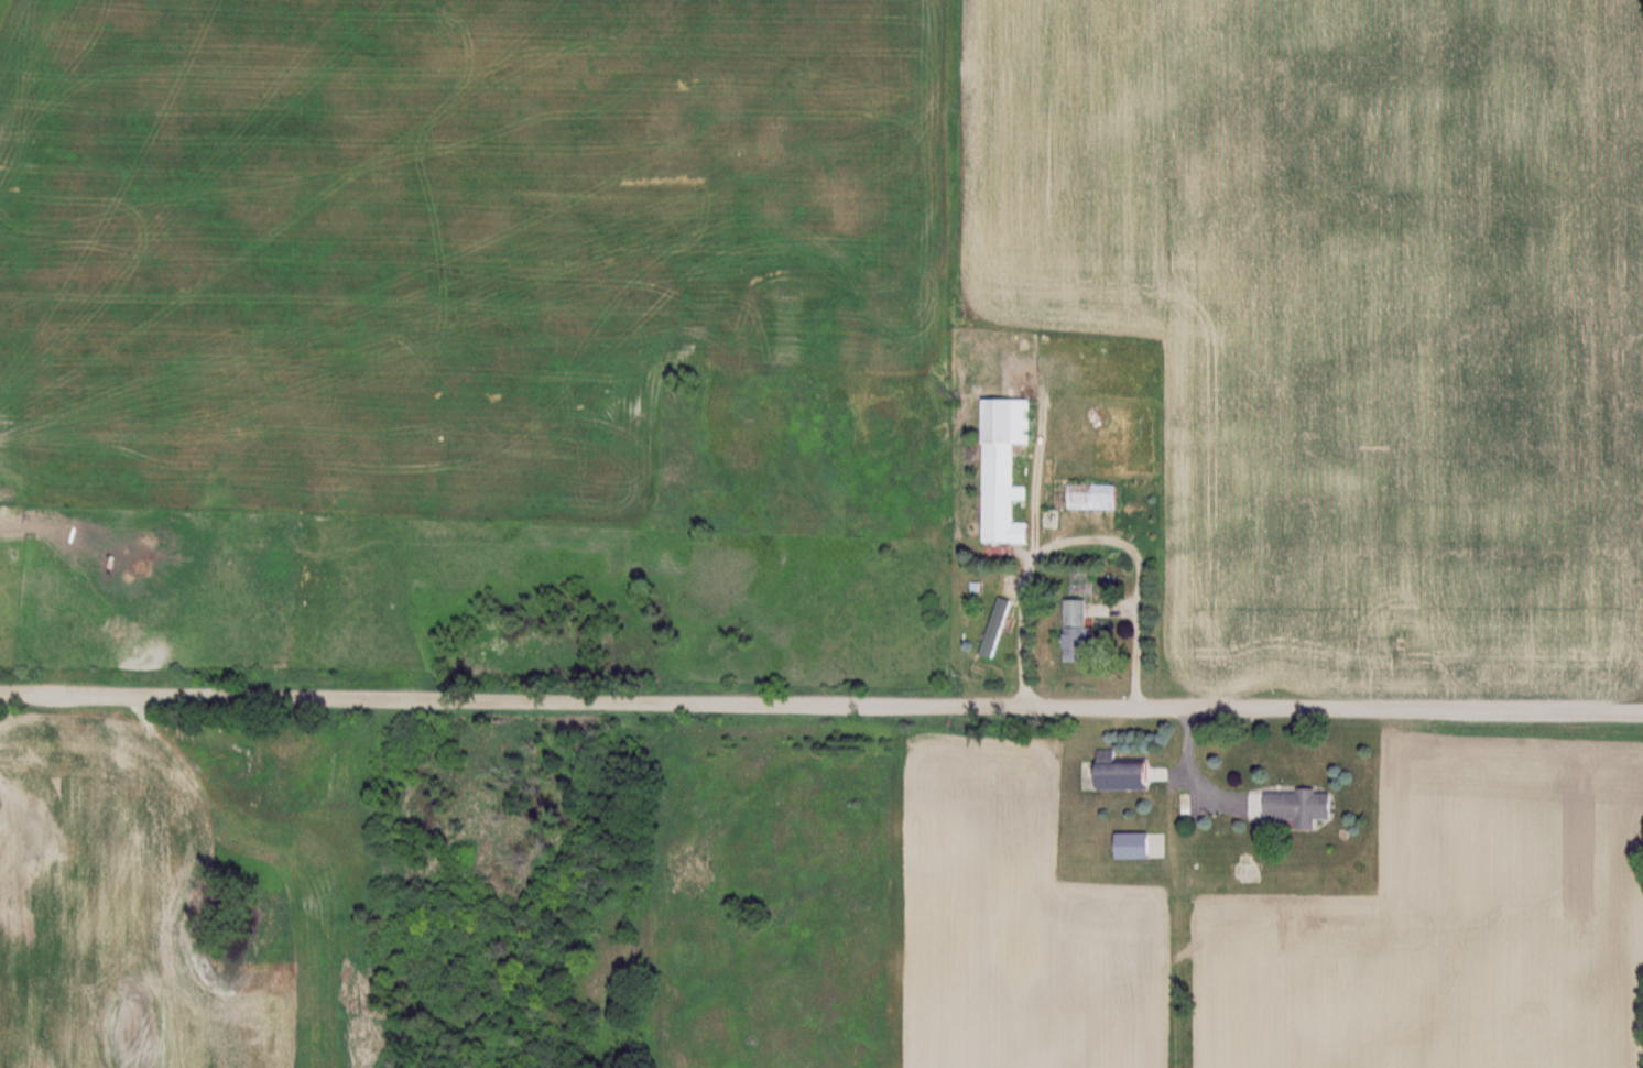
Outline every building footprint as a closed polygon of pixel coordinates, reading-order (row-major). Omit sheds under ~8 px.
[(986,543),(1030,544),(1030,523),(1016,523),(1016,500),(1027,500),(1027,486),(1016,486),(1016,444),(1031,444),(1032,400),(988,400),(986,543)] [(1119,484),(1069,484),(1069,509),(1119,509),(1119,484)] [(1096,572),(1073,572),(1073,596),(1096,596),(1096,572)] [(979,654),(995,659),(1011,600),(996,596),(979,654)] [(1094,600),(1067,600),(1067,660),(1094,660),(1094,600)] [(1118,751),(1100,751),(1101,790),(1157,789),(1156,761),(1118,762),(1118,751)] [(1270,790),(1269,818),(1302,819),(1302,830),(1322,831),(1323,819),(1336,820),(1337,792),(1270,790)] [(1117,833),(1117,858),(1153,858),(1153,833),(1117,833)]
